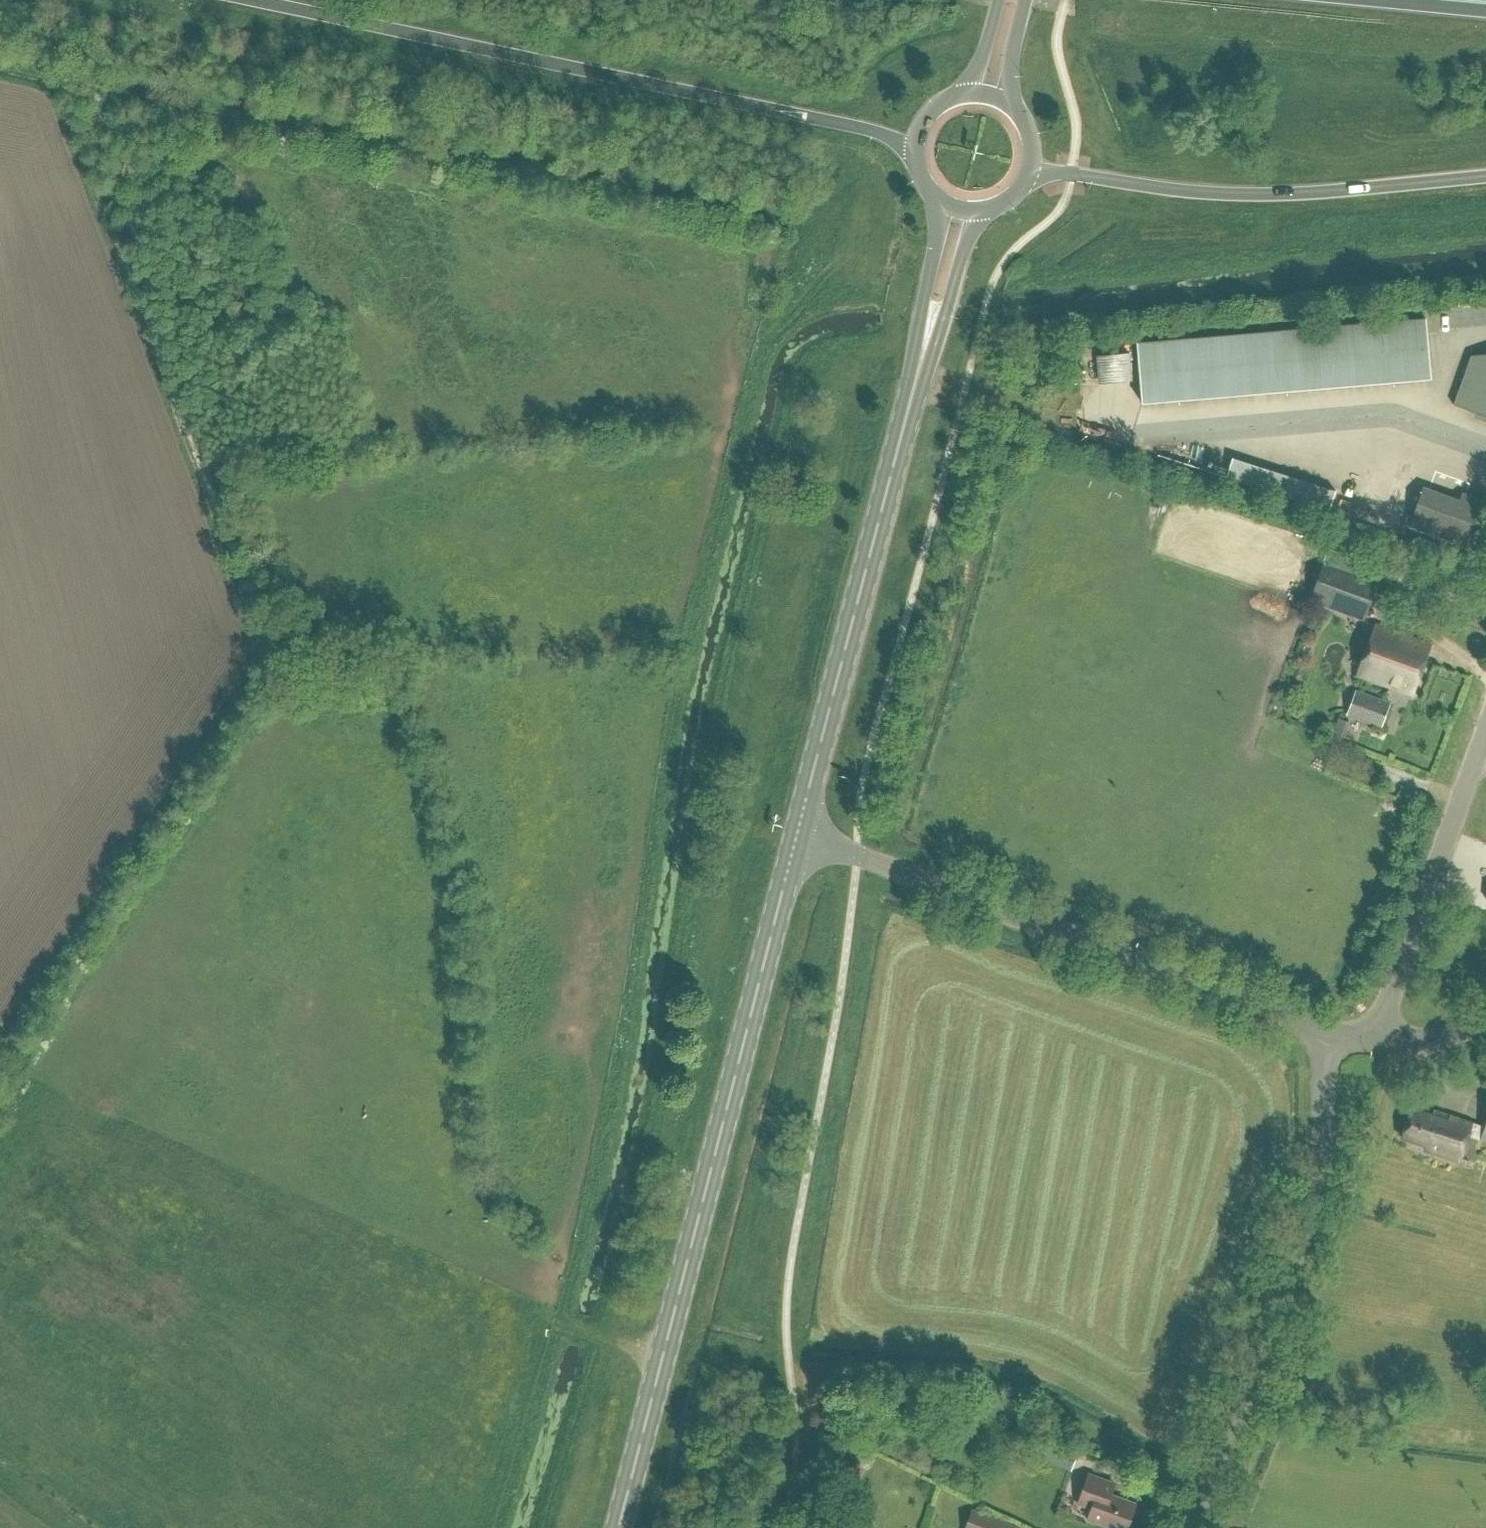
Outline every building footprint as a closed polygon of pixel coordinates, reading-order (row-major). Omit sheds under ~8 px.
[(1431,379),(1426,319),(1138,343),(1143,403),(1431,379)] [(1133,380),(1130,353),(1097,356),(1100,383),(1133,380)] [(1470,356),(1453,405),(1485,417),(1485,354),(1470,356)] [(1335,490),(1233,458),(1226,478),(1329,510),(1335,490)] [(1463,502),(1423,487),(1409,525),(1469,547),(1485,502),(1465,494),(1463,502)] [(1378,582),(1323,563),(1310,601),(1364,620),(1378,582)] [(1431,644),(1375,624),(1356,675),(1412,695),(1431,644)] [(1391,702),(1356,690),(1347,716),(1382,728),(1391,702)] [(1447,1120),(1410,1109),(1401,1138),(1425,1145),(1424,1150),(1459,1161),(1472,1123),(1448,1115),(1447,1120)] [(1088,1474),(1078,1502),(1091,1507),(1087,1519),(1114,1527),(1126,1527),(1135,1503),(1110,1494),(1114,1483),(1088,1474)] [(972,1508),(964,1527),(1021,1527),(972,1508)]
